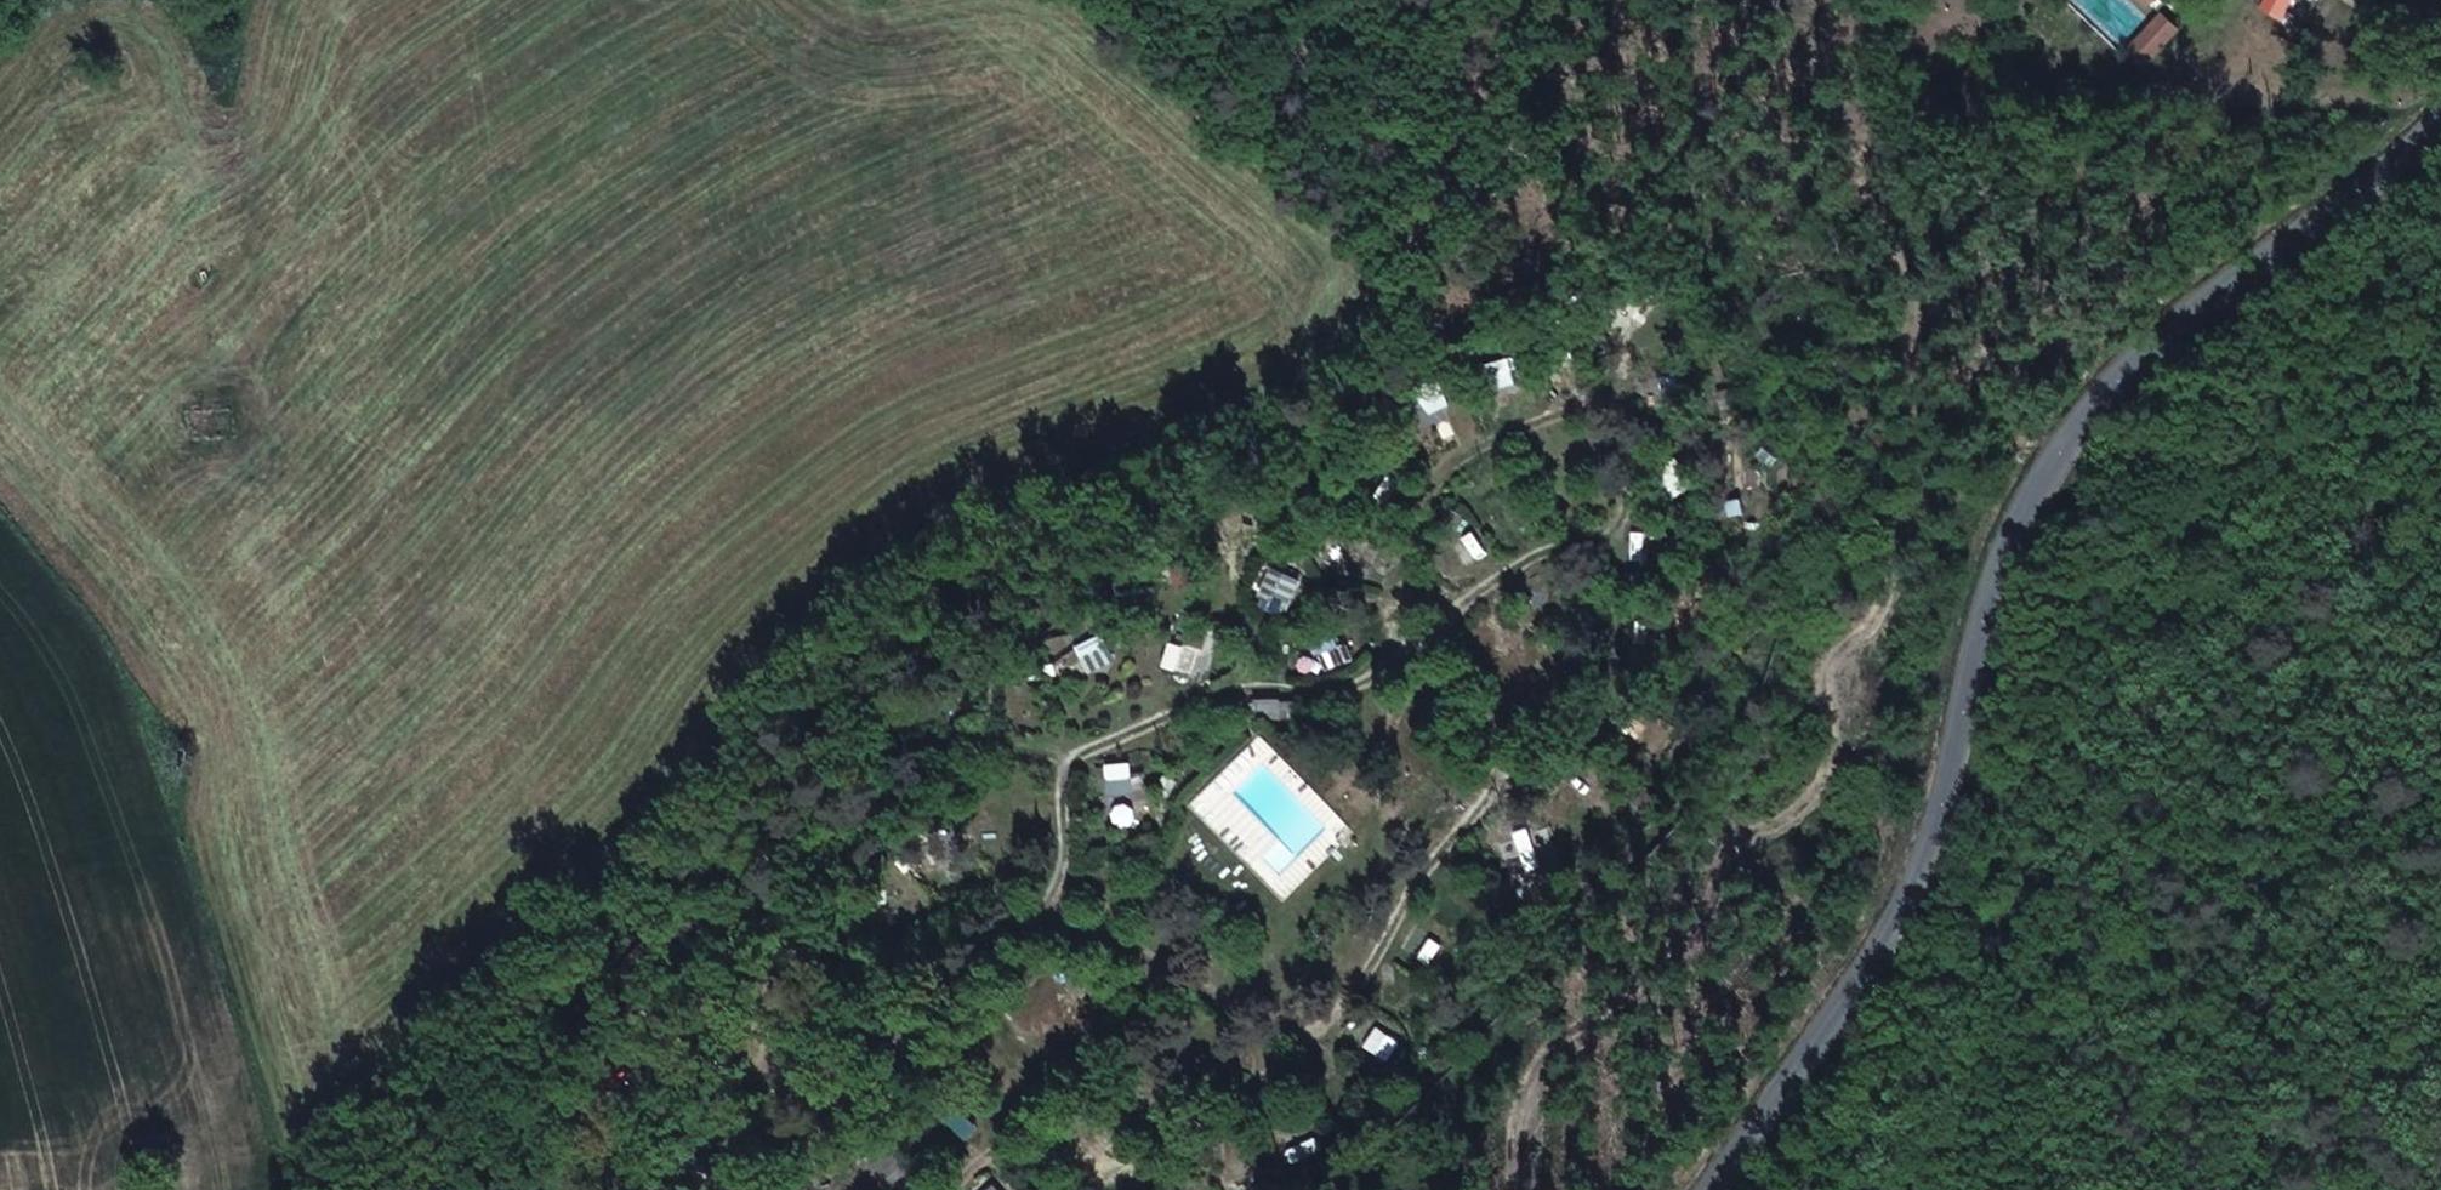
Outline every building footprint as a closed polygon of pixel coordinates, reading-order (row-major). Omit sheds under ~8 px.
[(2080,31),(2097,47),(2134,8),(2126,0),(2109,0),(2080,31)]
